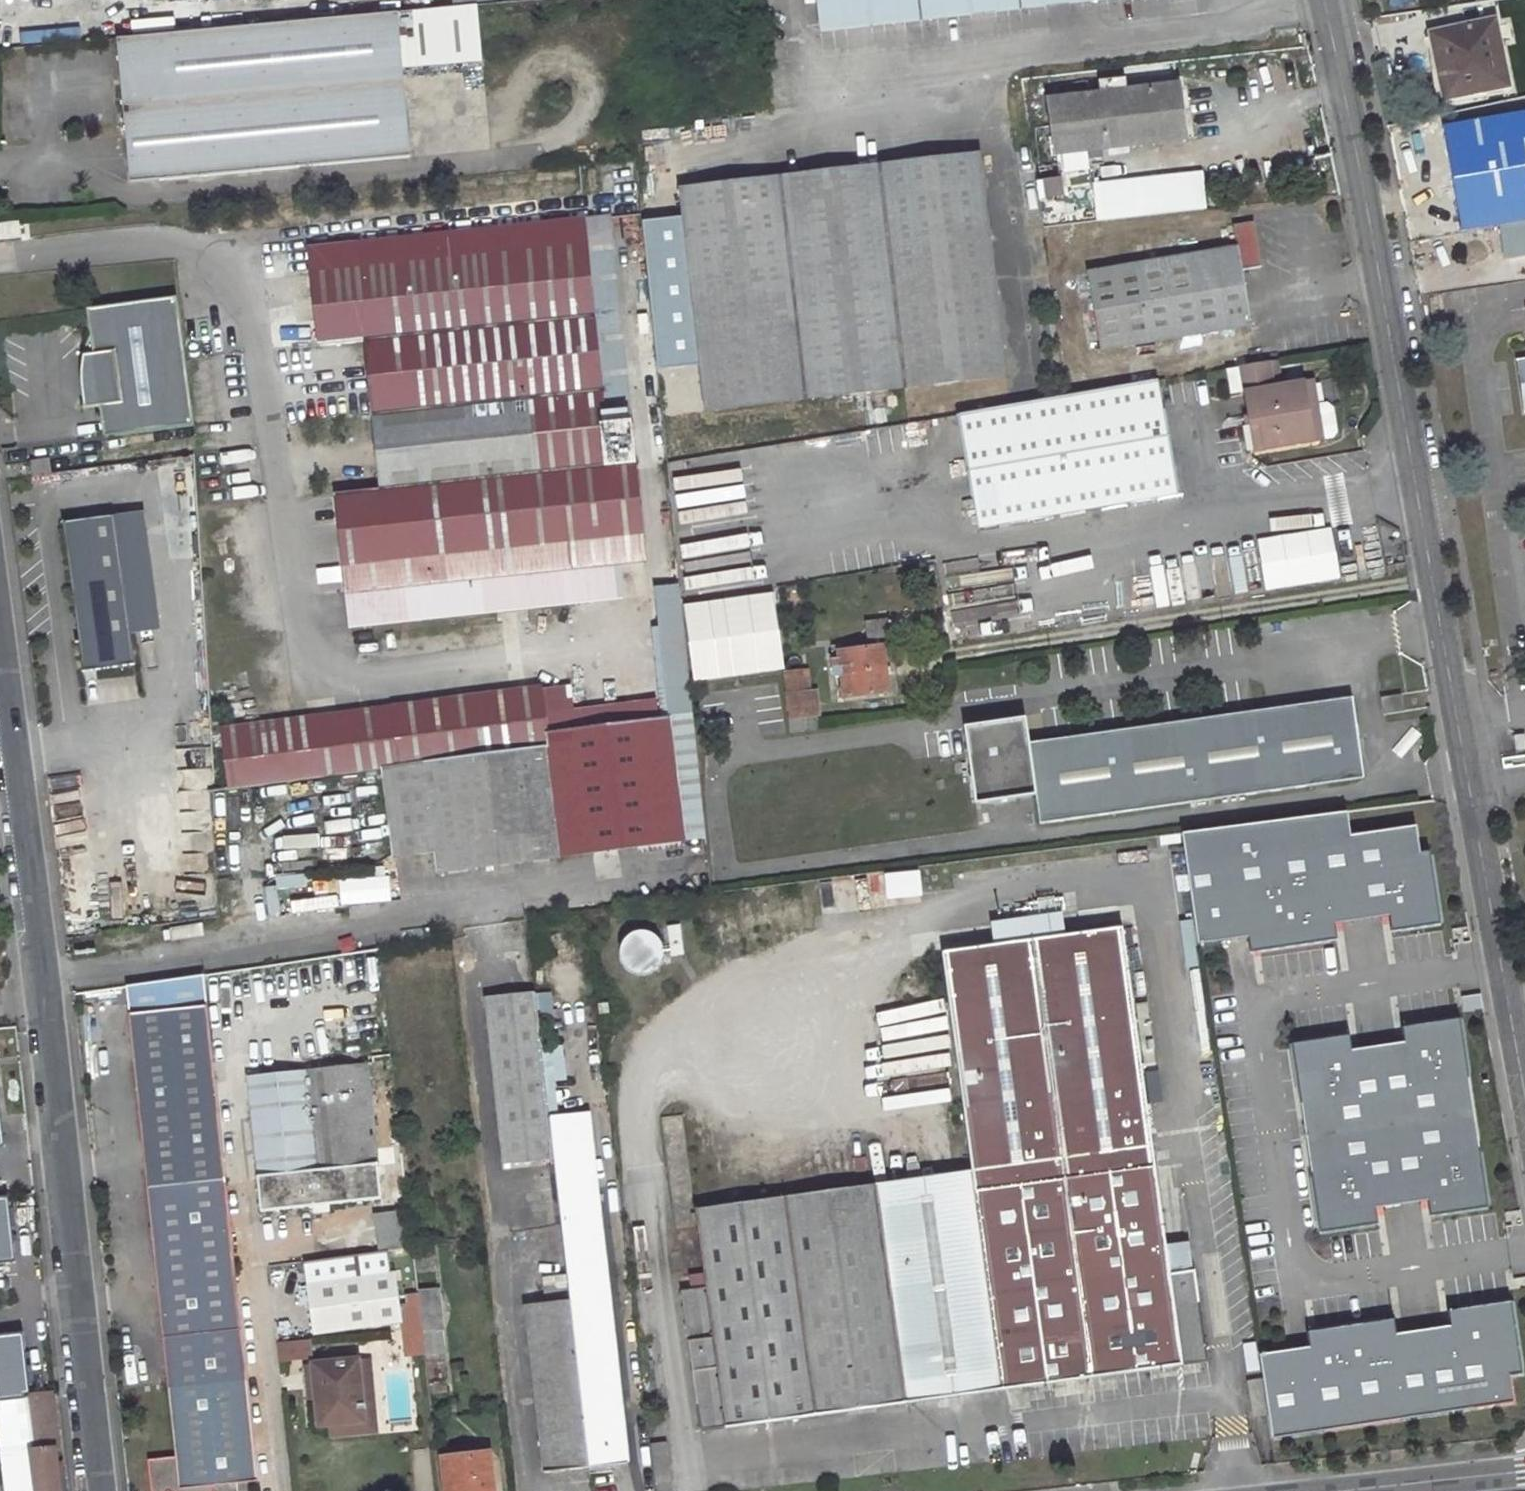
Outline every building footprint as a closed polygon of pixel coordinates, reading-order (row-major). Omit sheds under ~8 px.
[(820,31),(1025,8),(1070,3),(1094,0),(817,0),(820,31)] [(411,157),(402,67),(481,60),(476,6),(117,39),(130,183),(411,157)] [(1456,32),(1442,34),(1446,57),(1451,56),(1454,72),(1450,72),(1445,75),(1443,78),(1442,85),(1442,87),(1444,98),(1507,86),(1494,21),(1456,28),(1456,32)] [(1431,33),(1442,85),(1443,78),(1445,75),(1450,72),(1454,72),(1451,56),(1446,57),(1442,34),(1456,32),(1456,28),(1431,33)] [(1099,95),(1049,102),(1057,164),(1059,178),(1037,182),(1043,228),(1207,209),(1202,173),(1093,185),(1089,150),(1185,139),(1178,86),(1127,92),(1125,80),(1098,83),(1099,95)] [(909,390),(1006,379),(980,155),(882,167),(909,390)] [(1035,166),(1035,167),(1037,182),(1059,178),(1057,164),(1035,166)] [(882,167),(680,189),(707,416),(909,390),(882,167)] [(607,217),(308,249),(319,347),(366,343),(380,490),(336,494),(350,627),(557,605),(554,570),(617,564),(644,561),(607,217)] [(0,222),(0,240),(21,238),(20,220),(0,222)] [(1498,225),(1503,256),(1524,254),(1524,222),(1498,225)] [(1237,248),(1086,273),(1098,348),(1098,351),(1250,325),(1242,277),(1264,274),(1256,225),(1234,228),(1237,248)] [(1086,273),(1073,275),(1085,350),(1098,348),(1086,273)] [(93,354),(83,356),(82,356),(80,375),(80,389),(84,408),(100,406),(105,437),(193,425),(176,297),(87,309),(93,354)] [(1516,359),(1524,412),(1524,357),(1516,359)] [(1284,377),(1281,359),(1269,361),(1273,389),(1286,386),(1284,377)] [(1242,366),(1252,421),(1262,419),(1267,449),(1296,444),(1334,437),(1338,431),(1334,408),(1328,403),(1317,405),(1313,382),(1286,386),(1273,389),(1269,361),(1242,366)] [(1071,393),(961,412),(982,527),(1179,493),(1160,379),(1071,393)] [(1267,449),(1262,419),(1252,421),(1257,450),(1267,449)] [(49,458),(30,461),(32,478),(51,475),(49,458)] [(63,524),(82,673),(133,665),(114,517),(63,524)] [(557,605),(620,598),(617,564),(554,570),(557,605)] [(679,589),(655,591),(668,718),(692,716),(689,685),(681,603),(679,589)] [(888,620),(867,623),(869,639),(890,636),(888,620)] [(883,647),(839,652),(844,698),(889,692),(883,647)] [(817,730),(815,716),(820,716),(817,691),(810,691),(808,670),(785,673),(791,732),(817,730)] [(448,759),(546,747),(544,732),(539,694),(227,736),(233,788),(382,768),(448,759)] [(1402,695),(1381,698),(1384,716),(1405,713),(1402,695)] [(970,752),(967,752),(975,804),(1034,795),(1038,821),(1039,821),(1361,774),(1351,701),(1027,744),(970,752)] [(668,718),(631,723),(644,848),(705,840),(692,716),(668,718)] [(1007,722),(966,728),(970,752),(1027,744),(1026,735),(1007,722)] [(631,723),(572,729),(585,856),(644,848),(631,723)] [(546,747),(448,759),(458,871),(585,856),(572,729),(544,732),(546,747)] [(1515,745),(1517,759),(1524,757),(1524,744),(1515,745)] [(448,759),(382,768),(393,857),(435,851),(438,874),(458,871),(448,759)] [(1182,835),(1198,945),(1248,937),(1250,953),(1338,940),(1335,924),(1389,917),(1391,932),(1441,925),(1430,852),(1420,853),(1416,827),(1351,836),(1347,811),(1182,835)] [(976,1188),(698,1228),(700,1249),(706,1285),(682,1289),(701,1430),(1205,1360),(1193,1270),(1169,1273),(1165,1242),(1121,927),(943,952),(973,1169),(976,1188)] [(535,991),(487,997),(503,1163),(554,1158),(549,1117),(549,1115),(547,1102),(535,991)] [(1479,996),(1463,998),(1465,1010),(1481,1008),(1479,996)] [(224,1177),(214,1078),(206,1006),(127,1013),(174,1456),(146,1459),(150,1490),(210,1490),(210,1485),(257,1480),(224,1177)] [(1350,1035),(1291,1044),(1319,1232),(1378,1223),(1375,1208),(1427,1201),(1429,1216),(1488,1207),(1460,1019),(1401,1027),(1403,1043),(1352,1050),(1350,1035)] [(367,1062),(245,1075),(256,1173),(260,1211),(381,1198),(367,1062)] [(245,1075),(214,1078),(224,1177),(256,1173),(245,1075)] [(558,1102),(547,1102),(549,1115),(559,1114),(558,1102)] [(590,1113),(549,1117),(554,1158),(567,1274),(570,1300),(589,1466),(627,1462),(590,1113)] [(399,1153),(388,1154),(392,1196),(404,1195),(399,1153)] [(973,1169),(694,1208),(698,1228),(976,1188),(973,1169)] [(694,1208),(675,1210),(681,1251),(700,1249),(694,1208)] [(406,1209),(374,1213),(379,1250),(393,1248),(410,1246),(406,1209)] [(1189,1241),(1165,1242),(1169,1273),(1193,1270),(1189,1241)] [(313,1332),(402,1321),(406,1356),(425,1354),(422,1331),(418,1292),(408,1293),(409,1302),(400,1303),(396,1272),(393,1248),(379,1250),(304,1260),(313,1332)] [(567,1274),(543,1276),(546,1303),(570,1300),(567,1274)] [(418,1292),(422,1331),(440,1329),(435,1290),(418,1292)] [(546,1303),(525,1305),(544,1470),(589,1466),(570,1300),(546,1303)] [(1259,1354),(1263,1378),(1268,1413),(1272,1438),(1513,1402),(1509,1375),(1521,1373),(1510,1301),(1447,1310),(1449,1326),(1396,1334),(1393,1318),(1306,1331),(1308,1347),(1259,1354)] [(440,1329),(422,1331),(425,1354),(426,1359),(443,1357),(440,1329)] [(370,1358),(357,1360),(363,1420),(329,1423),(330,1437),(377,1432),(370,1358)] [(357,1360),(304,1365),(307,1391),(315,1389),(317,1404),(313,1404),(315,1424),(329,1423),(363,1420),(357,1360)] [(1263,1378),(1246,1380),(1252,1415),(1268,1413),(1263,1378)] [(315,1389),(307,1391),(308,1404),(313,1404),(317,1404),(315,1389)] [(51,1393),(26,1395),(31,1426),(34,1450),(30,1451),(35,1490),(61,1490),(55,1447),(59,1447),(51,1393)] [(30,1451),(34,1450),(31,1426),(17,1428),(24,1490),(35,1490),(30,1451)] [(666,1442),(650,1443),(654,1482),(670,1480),(666,1442)] [(442,1456),(447,1490),(493,1490),(488,1450),(442,1456)]
